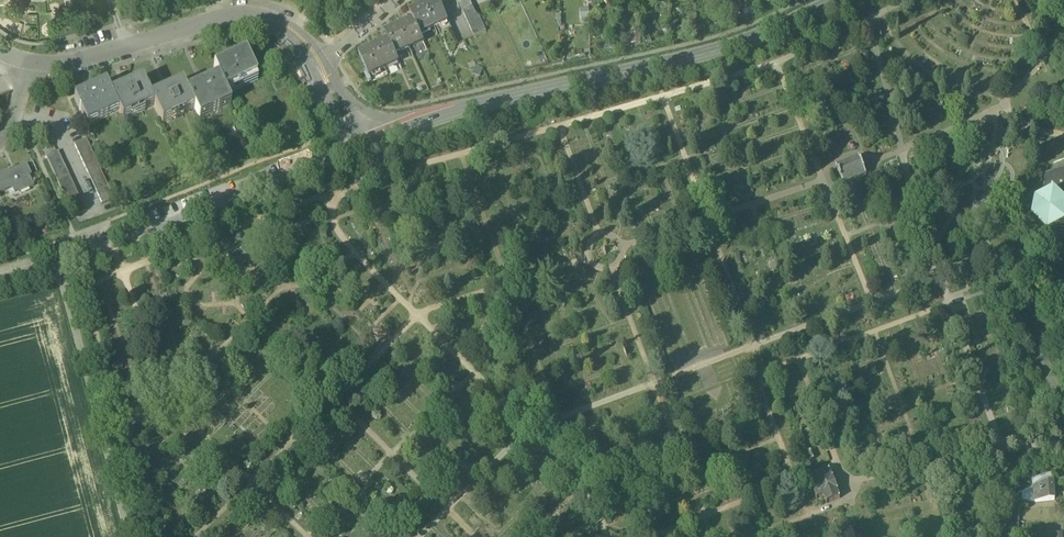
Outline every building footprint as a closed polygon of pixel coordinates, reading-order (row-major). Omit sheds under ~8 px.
[(424,6),(434,28),(448,22),(439,2),(439,0),(438,0),(424,6)] [(607,0),(600,10),(607,15),(614,5),(607,0)] [(461,7),(464,13),(476,7),(473,1),(461,7)] [(742,3),(728,1),(726,10),(740,12),(742,3)] [(420,34),(434,28),(424,6),(410,12),(414,20),(420,34)] [(464,13),(466,19),(478,13),(476,7),(464,13)] [(589,8),(580,9),(580,18),(581,18),(581,23),(589,23),(589,8)] [(466,19),(469,25),(481,19),(478,13),(466,19)] [(697,13),(688,14),(689,23),(698,23),(697,13)] [(484,25),(481,19),(469,25),(472,31),(484,25)] [(424,42),(420,34),(414,20),(400,27),(409,46),(413,44),(414,47),(424,42)] [(484,25),(472,31),(474,37),(486,31),(484,25)] [(410,49),(409,46),(400,27),(386,33),(390,41),(395,52),(399,50),(400,53),(410,49)] [(641,32),(630,33),(631,43),(641,43),(641,32)] [(396,55),(395,52),(390,41),(375,47),(385,69),(399,63),(396,55)] [(369,77),(385,69),(375,47),(359,54),(369,77)] [(214,69),(219,78),(225,93),(257,78),(246,54),(214,69)] [(483,69),(476,67),(473,75),(480,78),(483,69)] [(219,78),(187,93),(195,110),(198,117),(208,112),(209,116),(221,110),(220,107),(230,102),(225,93),(219,78)] [(143,82),(111,97),(119,113),(122,121),(154,107),(151,99),(143,82)] [(183,85),(151,99),(154,107),(163,125),(195,110),(187,93),(183,85)] [(87,128),(119,113),(111,97),(106,86),(74,100),(87,128)] [(74,145),(77,151),(89,146),(86,140),(74,145)] [(77,151),(80,157),(92,152),(89,146),(77,151)] [(80,157),(82,163),(94,158),(92,152),(80,157)] [(46,158),(49,164),(61,159),(58,153),(46,158)] [(843,184),(844,185),(844,184),(850,181),(851,182),(851,181),(858,178),(859,179),(859,178),(865,175),(866,176),(866,175),(867,174),(866,174),(864,170),(865,169),(864,169),(861,162),(862,162),(862,161),(860,161),(859,158),(860,157),(859,157),(858,156),(858,157),(851,160),(851,159),(850,159),(851,160),(844,163),(843,162),(843,163),(843,164),(837,166),(836,165),(835,166),(836,167),(835,167),(835,168),(836,167),(838,171),(837,171),(837,172),(838,172),(841,179),(840,179),(840,180),(841,179),(843,183),(842,184),(842,185),(843,184)] [(82,163),(85,169),(97,164),(94,158),(82,163)] [(49,164),(52,170),(64,165),(61,159),(49,164)] [(85,169),(88,175),(100,170),(97,164),(85,169)] [(17,186),(20,193),(33,187),(29,177),(31,176),(26,165),(9,173),(8,171),(0,174),(0,194),(17,186)] [(52,170),(55,176),(66,171),(64,165),(52,170)] [(1045,175),(1041,198),(1035,201),(1032,221),(1047,234),(1060,229),(1063,232),(1063,168),(1045,175)] [(88,175),(91,181),(103,176),(100,170),(88,175)] [(55,176),(57,182),(69,176),(66,171),(55,176)] [(57,182),(60,188),(72,182),(69,176),(57,182)] [(91,181),(93,187),(105,182),(103,176),(91,181)] [(60,188),(63,194),(75,189),(72,182),(60,188)] [(93,187),(96,193),(108,188),(105,182),(93,187)] [(96,193),(99,199),(111,193),(108,188),(96,193)] [(63,194),(65,200),(77,194),(75,189),(63,194)] [(114,199),(111,193),(99,199),(102,205),(114,199)] [(65,200),(68,206),(80,200),(77,194),(65,200)] [(68,206),(71,212),(83,206),(80,200),(68,206)] [(86,213),(83,206),(71,212),(74,218),(86,213)] [(162,397),(160,404),(163,411),(170,413),(177,410),(179,402),(176,396),(169,394),(162,397)] [(826,504),(827,506),(828,505),(828,504),(833,503),(834,503),(834,502),(838,501),(839,501),(840,500),(840,499),(840,500),(839,499),(837,494),(838,494),(837,493),(838,493),(838,492),(837,491),(834,481),(833,480),(834,480),(833,479),(832,480),(832,479),(830,474),(830,473),(830,472),(829,473),(828,473),(823,475),(818,477),(817,477),(816,477),(816,478),(817,478),(817,479),(819,484),(819,485),(818,485),(813,487),(811,487),(812,488),(812,489),(813,489),(814,493),(814,494),(815,494),(816,499),(816,500),(817,501),(818,500),(823,498),(824,498),(824,499),(825,499),(826,504),(827,504),(826,504)] [(1033,482),(1033,484),(1035,498),(1054,496),(1053,478),(1033,482)] [(1024,499),(1035,498),(1033,484),(1023,488),(1024,499)] [(1011,520),(1019,521),(1019,519),(1019,508),(1011,507),(1011,520)] [(1009,518),(1002,518),(997,518),(996,530),(1001,530),(1008,531),(1009,518)]
